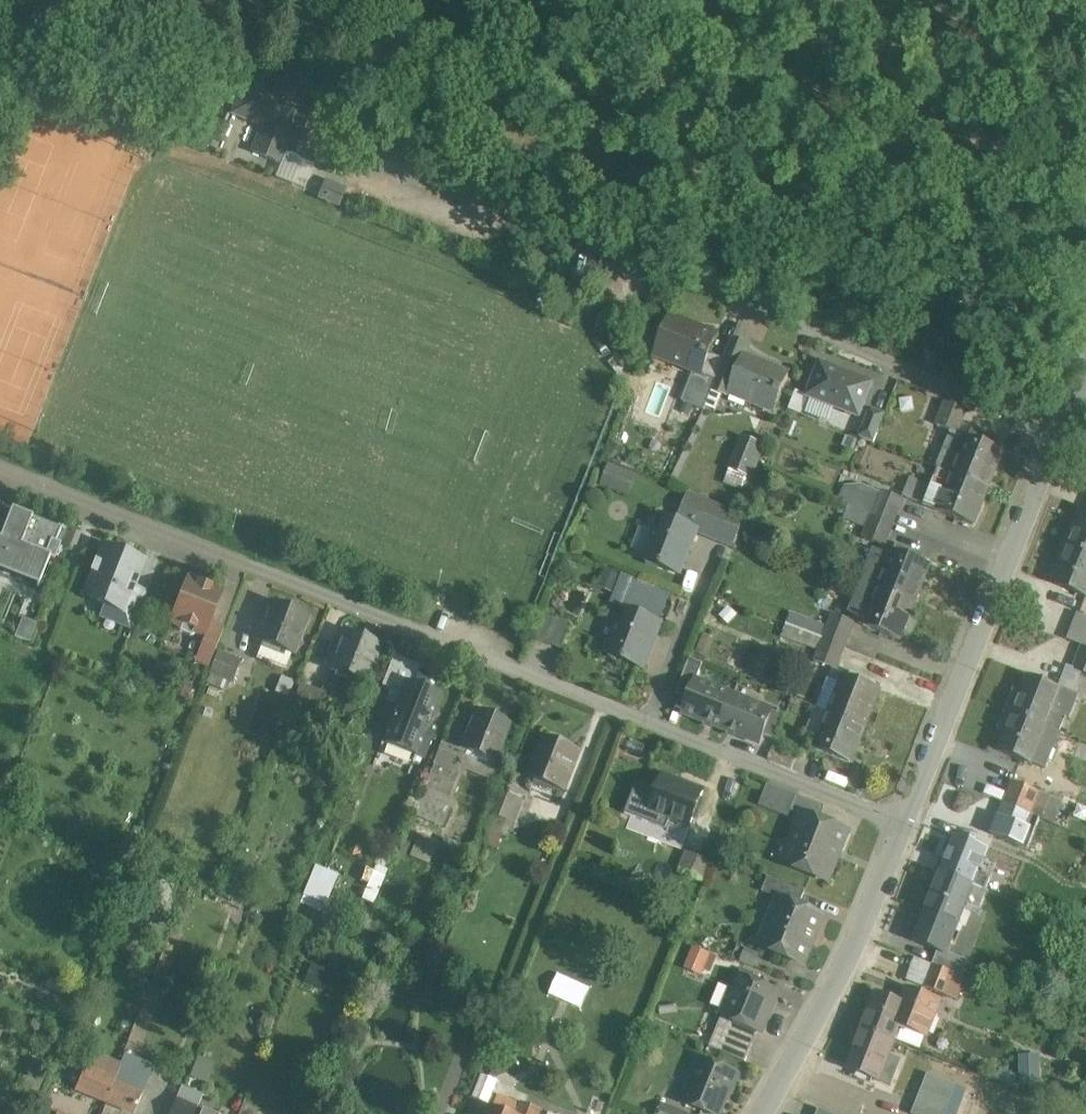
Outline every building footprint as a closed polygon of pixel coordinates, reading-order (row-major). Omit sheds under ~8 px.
[(263,127),(254,152),(279,162),(282,153),(306,161),(314,140),(323,143),(334,113),(327,111),(333,95),(309,85),(311,79),(286,70),(273,101),(244,88),(235,110),(260,120),(263,127)] [(343,191),(326,184),(322,196),(338,203),(343,191)] [(719,339),(671,320),(656,356),(704,376),(719,339)] [(749,353),(732,346),(722,373),(737,378),(745,357),(747,357),(749,353)] [(747,357),(745,357),(737,378),(731,393),(753,401),(754,399),(779,408),(792,374),(747,357)] [(871,384),(820,365),(808,397),(858,417),(871,384)] [(716,386),(702,380),(692,406),(706,412),(716,386)] [(966,411),(946,403),(937,426),(954,433),(957,434),(966,411)] [(885,415),(870,409),(859,438),(874,443),(885,415)] [(1002,452),(957,434),(954,433),(939,470),(987,489),(1002,452)] [(758,454),(738,446),(730,468),(750,475),(758,454)] [(602,486),(631,491),(635,471),(606,466),(602,486)] [(987,489),(939,470),(924,506),(938,511),(938,512),(973,526),(987,489)] [(882,495),(862,486),(853,507),(873,515),(878,503),(882,495)] [(903,500),(883,492),(882,495),(878,503),(899,512),(903,500)] [(746,517),(707,502),(696,530),(735,545),(746,517)] [(899,512),(878,503),(873,515),(894,524),(899,512)] [(11,509),(0,538),(0,565),(40,580),(49,559),(54,561),(61,544),(56,542),(61,529),(11,509)] [(1084,511),(1069,548),(1085,555),(1085,512),(1084,511)] [(894,524),(873,515),(864,539),(885,547),(894,524)] [(696,530),(661,516),(644,559),(661,565),(660,567),(679,575),(696,530)] [(123,558),(121,553),(102,545),(85,589),(89,599),(89,601),(123,614),(124,615),(134,588),(145,562),(135,558),(129,561),(123,558)] [(1069,548),(1055,585),(1085,598),(1085,555),(1069,548)] [(911,559),(894,552),(891,557),(875,551),(863,583),(914,603),(929,566),(911,559)] [(222,592),(187,579),(170,623),(177,626),(179,632),(191,637),(198,634),(204,637),(209,624),(222,592)] [(914,603),(863,583),(850,615),(866,621),(863,627),(900,641),(914,603)] [(134,588),(124,615),(123,614),(119,624),(132,630),(146,593),(134,588)] [(306,614),(273,601),(258,638),(291,651),(306,614)] [(660,623),(624,609),(607,652),(624,659),(623,661),(642,668),(660,623)] [(828,629),(790,614),(786,625),(824,640),(828,629)] [(557,621),(543,615),(533,639),(548,645),(557,621)] [(1079,615),(1069,641),(1085,647),(1085,648),(1085,649),(1085,618),(1079,615)] [(854,624),(833,616),(828,629),(824,640),(845,648),(854,624)] [(36,624),(22,618),(14,637),(29,643),(36,624)] [(572,626),(557,621),(548,645),(562,650),(572,626)] [(204,637),(195,661),(209,667),(223,630),(209,624),(204,637)] [(824,640),(786,625),(781,637),(819,652),(824,640)] [(379,643),(347,630),(332,666),(365,679),(379,643)] [(845,648),(824,640),(819,652),(815,662),(836,671),(845,648)] [(1082,647),(1073,669),(1073,671),(1081,674),(1085,676),(1085,649),(1085,648),(1082,647)] [(241,662),(218,653),(210,673),(233,682),(241,662)] [(419,665),(393,655),(381,686),(390,690),(391,686),(401,689),(404,682),(412,685),(419,665)] [(690,659),(676,695),(688,700),(695,681),(697,681),(703,664),(690,659)] [(1059,690),(1028,678),(1020,699),(1013,696),(1007,712),(1059,733),(1065,717),(1069,719),(1078,698),(1073,696),(1081,674),(1073,671),(1073,669),(1067,667),(1059,690)] [(879,690),(844,677),(841,686),(830,714),(865,727),(879,690)] [(841,686),(827,680),(816,708),(830,714),(841,686)] [(697,681),(695,681),(688,700),(683,714),(721,729),(734,696),(697,681)] [(412,685),(404,682),(401,689),(389,721),(424,735),(432,717),(436,719),(439,710),(435,709),(440,696),(412,685)] [(322,695),(299,686),(291,706),(314,715),(322,695)] [(773,712),(734,696),(721,729),(760,744),(764,736),(773,712)] [(510,719),(476,706),(461,745),(496,758),(510,719)] [(785,716),(773,712),(764,736),(775,741),(785,716)] [(1059,733),(1007,712),(1002,726),(1011,730),(1002,751),(1045,769),(1059,733)] [(865,727),(830,714),(814,754),(849,768),(865,727)] [(424,735),(389,721),(382,738),(417,752),(424,735)] [(579,754),(543,740),(541,745),(534,743),(528,759),(535,762),(530,774),(565,788),(579,754)] [(797,758),(773,748),(768,760),(792,770),(797,758)] [(456,775),(432,765),(424,786),(448,795),(456,775)] [(701,794),(663,779),(650,811),(688,827),(701,794)] [(1039,791),(1013,781),(1004,803),(1030,813),(1039,791)] [(448,795),(424,786),(418,801),(442,811),(448,795)] [(524,803),(503,795),(495,815),(516,823),(524,803)] [(796,796),(790,811),(801,816),(802,815),(818,821),(824,807),(796,796)] [(1030,813),(1004,803),(995,827),(1020,837),(1030,813)] [(1075,824),(1085,826),(1085,808),(1077,807),(1075,824)] [(435,853),(443,821),(419,815),(412,847),(435,853)] [(818,821),(802,815),(801,816),(782,863),(827,881),(846,832),(818,821)] [(988,850),(957,837),(942,874),(986,892),(993,875),(980,869),(988,850)] [(700,859),(688,854),(680,874),(691,879),(700,859)] [(711,864),(700,859),(691,879),(703,884),(711,864)] [(316,863),(300,902),(324,911),(340,873),(316,863)] [(986,892),(942,874),(927,910),(958,923),(966,903),(980,908),(986,892)] [(805,892),(768,876),(762,892),(778,899),(778,898),(799,907),(805,892)] [(172,886),(152,879),(137,916),(158,924),(172,886)] [(242,901),(207,888),(204,898),(216,903),(217,900),(239,908),(242,901)] [(799,907),(778,898),(778,899),(759,947),(803,965),(823,917),(799,907)] [(958,923),(927,910),(914,941),(938,951),(946,954),(947,952),(958,923)] [(710,975),(718,954),(693,945),(685,965),(710,975)] [(969,961),(947,952),(946,954),(938,951),(933,965),(956,974),(962,976),(969,961)] [(339,991),(343,971),(310,964),(306,984),(339,991)] [(956,974),(933,965),(924,987),(947,996),(956,974)] [(557,973),(550,995),(583,1007),(591,985),(557,973)] [(777,992),(738,976),(733,990),(719,985),(711,1006),(724,1011),(716,1031),(752,1046),(758,1032),(760,1033),(777,992)] [(940,1003),(906,990),(901,1004),(908,1007),(895,1041),(920,1051),(925,1038),(926,1039),(940,1003)] [(901,1004),(876,994),(861,1032),(893,1044),(894,1044),(895,1041),(908,1007),(901,1004)] [(752,1046),(716,1031),(709,1048),(745,1063),(752,1046)] [(893,1044),(862,1032),(847,1069),(878,1081),(893,1044)] [(1042,1086),(1043,1053),(1021,1052),(1020,1085),(1042,1086)] [(190,1076),(208,1083),(215,1061),(197,1055),(190,1076)] [(703,1060),(697,1074),(691,1076),(688,1083),(691,1089),(685,1104),(710,1113),(717,1113),(726,1092),(732,1090),(736,1079),(734,1073),(703,1060)] [(146,1076),(120,1065),(114,1082),(139,1093),(146,1076)] [(929,1072),(913,1113),(947,1113),(959,1084),(929,1072)] [(474,1096),(491,1102),(499,1079),(482,1073),(474,1096)] [(114,1082),(113,1082),(105,1101),(131,1112),(139,1093),(114,1082)] [(204,1094),(181,1085),(175,1099),(198,1108),(204,1094)] [(175,1099),(169,1113),(196,1113),(198,1108),(175,1099)] [(523,1103),(519,1113),(540,1113),(541,1112),(541,1111),(523,1103)]
